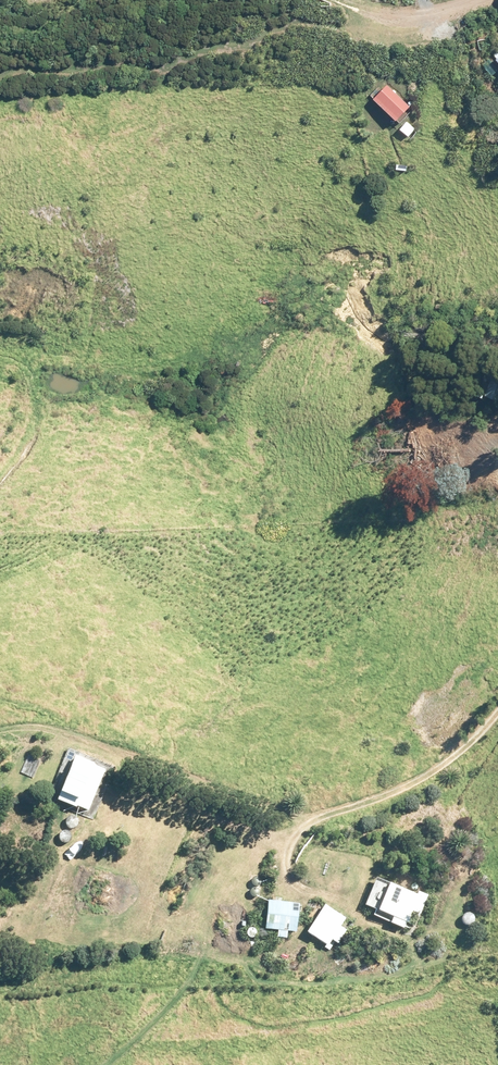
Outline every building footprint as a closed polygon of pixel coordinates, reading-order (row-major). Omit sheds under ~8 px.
[(488,58),(497,72),(497,51),(488,58)] [(383,82),(367,96),(394,125),(410,110),(383,82)] [(490,368),(479,393),(497,401),(497,372),(490,368)] [(111,763),(62,745),(43,795),(93,813),(111,763)] [(67,821),(67,823),(69,825),(70,826),(72,827),(74,827),(76,826),(77,825),(79,823),(79,821),(79,819),(78,817),(77,816),(75,815),(73,815),(71,815),(69,816),(68,818),(67,819),(67,821)] [(61,836),(62,838),(63,840),(64,841),(66,842),(68,842),(70,841),(72,840),(73,838),(73,836),(73,834),(72,832),(71,831),(69,830),(67,830),(65,830),(63,831),(62,833),(61,834),(61,836)] [(430,897),(375,876),(363,910),(417,930),(430,897)] [(297,902),(261,899),(258,935),(294,938),(297,902)] [(354,921),(322,900),(301,932),(333,953),(354,921)] [(460,919),(460,921),(462,923),(463,924),(465,925),(467,924),(469,924),(470,923),(472,921),(472,919),(472,917),(471,915),(469,914),(468,913),(466,913),(464,913),(462,914),(461,915),(460,917),(460,919)] [(242,932),(243,934),(244,935),(245,936),(247,937),(249,937),(251,936),(253,935),(254,933),(254,931),(254,929),(253,928),(252,926),(250,925),(248,925),(246,925),(244,926),(243,928),(242,930),(242,932)]
